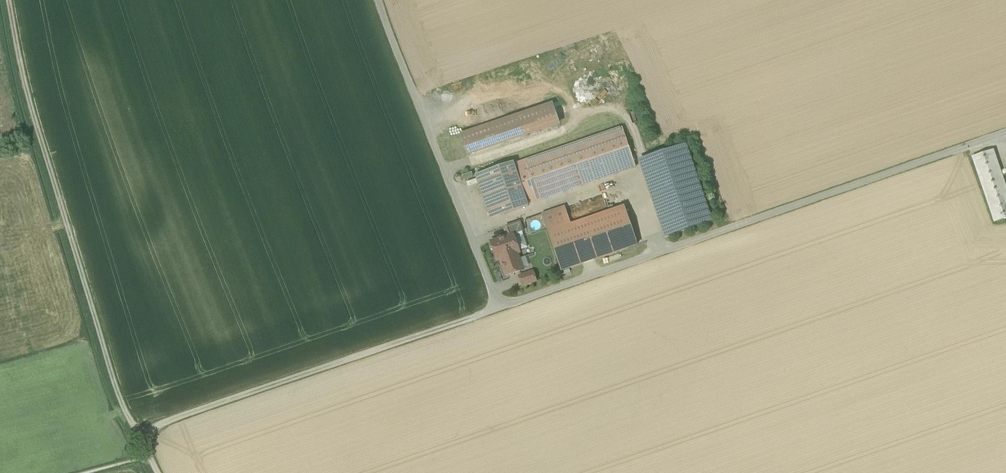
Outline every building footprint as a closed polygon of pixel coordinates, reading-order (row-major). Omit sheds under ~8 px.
[(465,133),(472,155),(566,122),(559,101),(465,133)] [(484,176),(498,216),(602,178),(588,139),(484,176)] [(972,157),(995,222),(1005,218),(1005,189),(993,150),(972,157)] [(656,153),(637,159),(648,189),(659,185),(657,179),(665,177),(660,162),(659,163),(656,153)] [(570,206),(546,214),(566,272),(644,245),(631,207),(577,225),(570,206)] [(515,234),(496,241),(510,280),(523,275),(531,272),(524,252),(527,251),(520,233),(529,230),(525,221),(512,226),(515,234)] [(539,271),(523,275),(527,286),(542,281),(539,271)]
